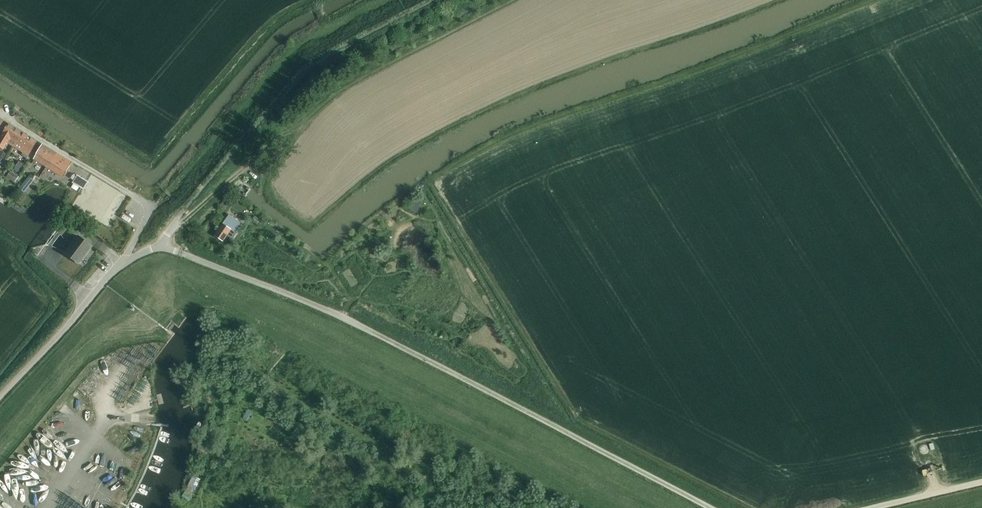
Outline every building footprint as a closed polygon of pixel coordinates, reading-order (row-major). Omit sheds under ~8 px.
[(0,137),(0,138),(0,146),(4,148),(8,142),(14,146),(24,131),(9,122),(0,137)] [(24,131),(14,146),(29,155),(38,140),(24,131)] [(34,158),(48,167),(57,152),(43,143),(34,158)] [(57,152),(48,167),(62,176),(71,161),(57,152)] [(24,163),(19,160),(14,169),(18,172),(24,163)] [(19,176),(10,170),(7,176),(15,182),(19,176)] [(77,174),(72,182),(77,185),(80,187),(84,189),(89,181),(85,179),(82,177),(77,174)] [(24,192),(34,179),(28,175),(19,187),(24,192)] [(214,235),(223,241),(231,229),(235,232),(241,224),(229,215),(214,235)] [(79,235),(67,251),(65,253),(79,263),(92,246),(79,235)]
